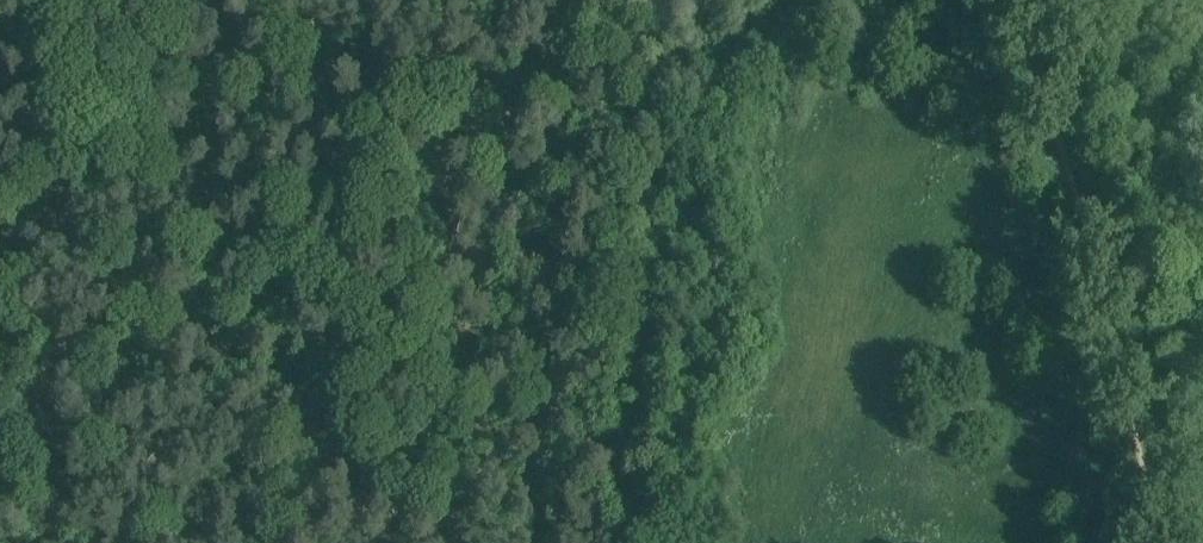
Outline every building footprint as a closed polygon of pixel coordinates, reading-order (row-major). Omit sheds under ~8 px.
[(975,81),(971,82),(977,107),(981,105),(990,96),(988,84),(975,81)]
